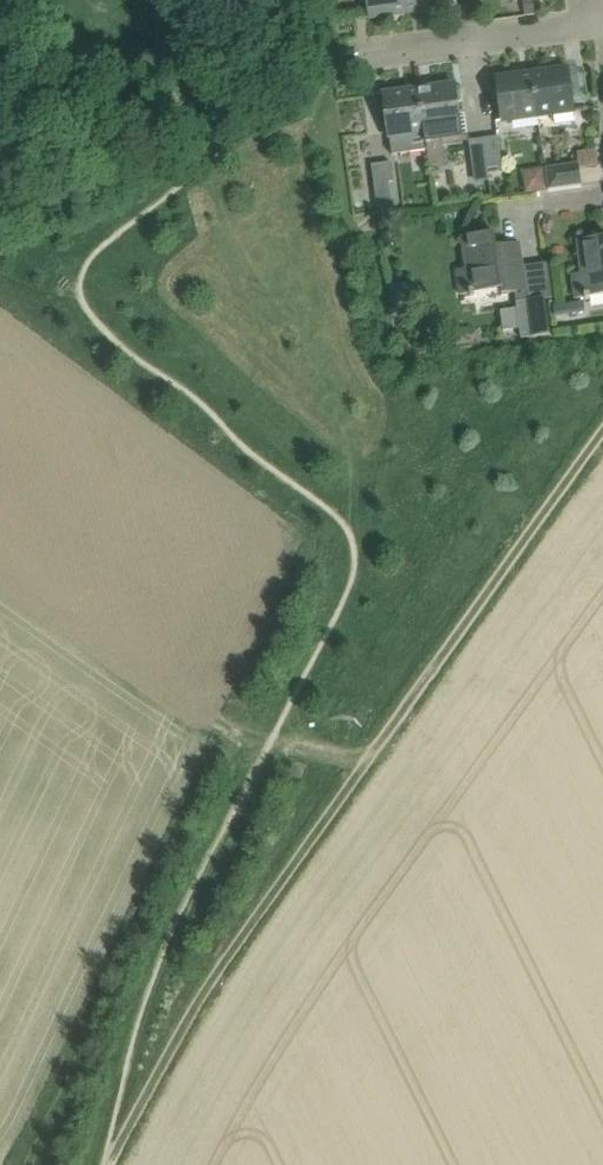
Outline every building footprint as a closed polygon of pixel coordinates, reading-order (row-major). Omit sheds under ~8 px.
[(404,0),(368,0),(371,18),(406,13),(404,0)] [(406,13),(442,8),(441,0),(404,0),(406,13)] [(536,0),(523,0),(526,16),(538,14),(536,0)] [(539,116),(554,114),(555,124),(574,122),(573,111),(574,111),(569,68),(533,73),(535,85),(539,116)] [(503,121),(539,116),(533,73),(497,78),(503,121)] [(428,150),(431,169),(447,166),(445,144),(469,141),(466,111),(459,112),(458,103),(462,100),(460,92),(456,90),(455,84),(420,89),(421,100),(425,132),(428,150)] [(420,89),(384,94),(386,105),(387,117),(390,137),(392,137),(394,154),(428,150),(425,132),(421,100),(420,89)] [(499,137),(484,139),(488,168),(503,166),(499,137)] [(484,139),(469,141),(474,170),(488,168),(484,139)] [(595,148),(578,150),(580,167),(597,164),(595,148)] [(372,166),(379,213),(394,211),(399,210),(392,164),(372,166)] [(578,164),(546,168),(549,190),(582,185),(579,165),(578,164)] [(548,190),(545,167),(523,170),(526,193),(548,190)] [(503,294),(525,290),(520,242),(497,245),(495,232),(463,236),(467,267),(457,268),(460,294),(502,288),(503,294)] [(575,298),(602,294),(602,237),(577,240),(581,271),(572,273),(575,298)] [(546,299),(518,303),(523,338),(551,334),(546,299)]
